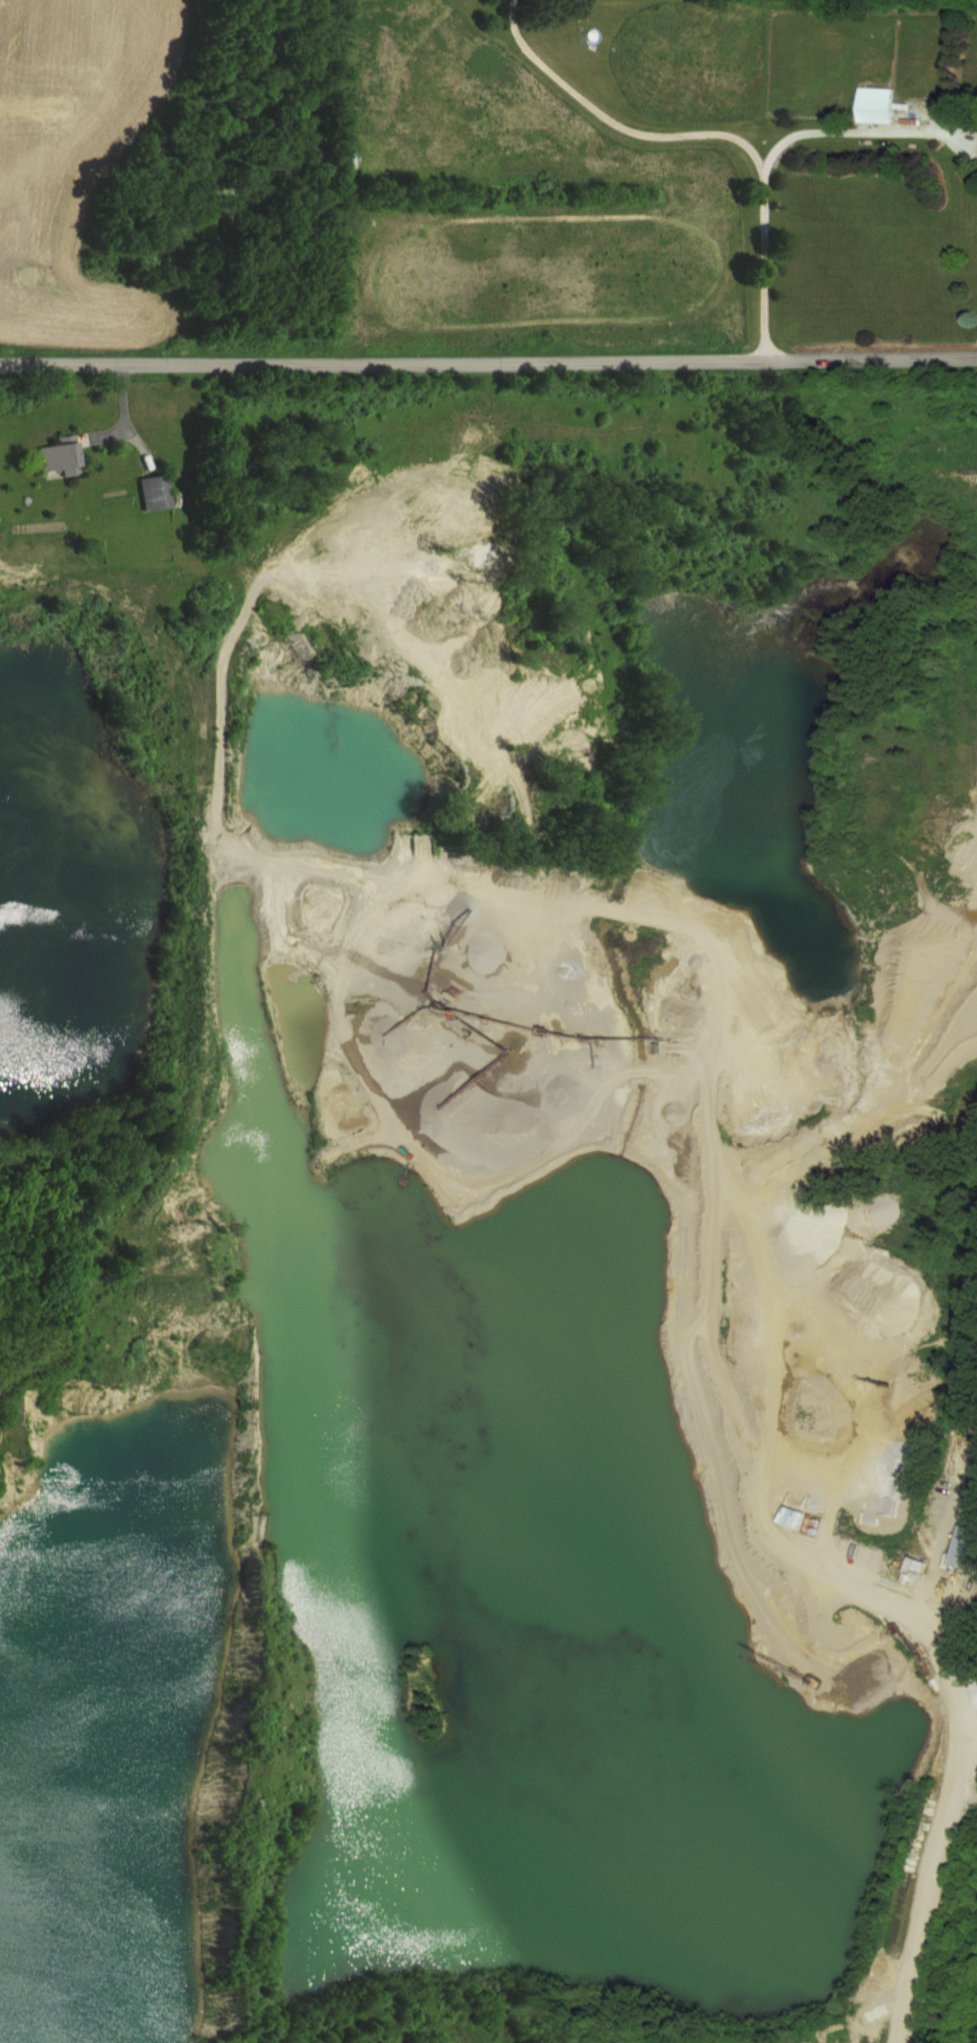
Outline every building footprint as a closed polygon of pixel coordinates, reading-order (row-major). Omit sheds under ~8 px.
[(895,123),(895,88),(862,87),(861,122),(895,123)] [(60,475),(77,473),(73,435),(56,436),(56,443),(36,445),(39,469),(59,467),(60,475)] [(138,476),(141,509),(169,506),(166,473),(138,476)] [(802,1528),(807,1510),(786,1505),(781,1522),(802,1528)] [(962,1523),(952,1564),(973,1569),(976,1553),(976,1527),(962,1523)] [(921,1575),(927,1562),(913,1556),(907,1569),(921,1575)]
